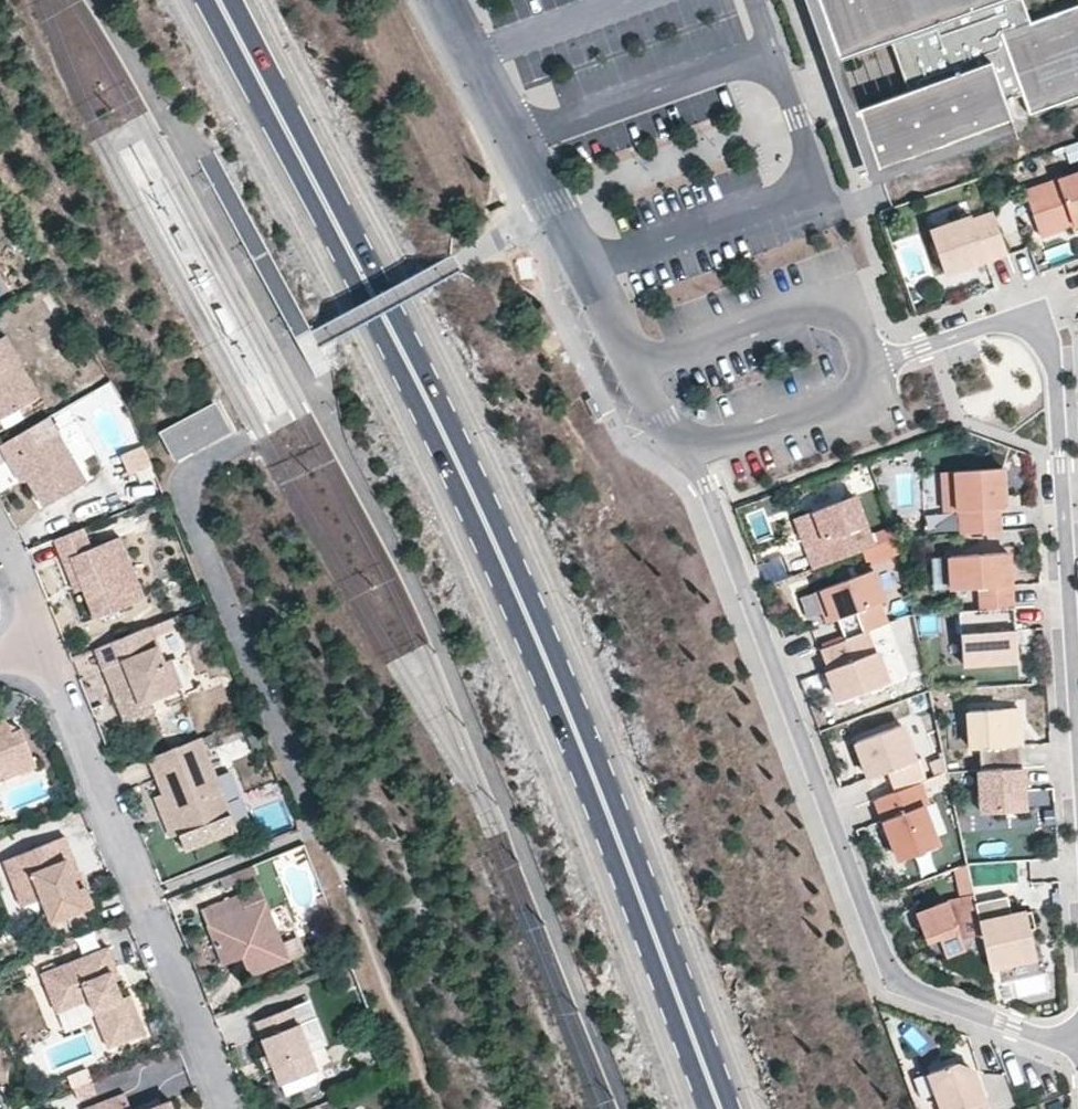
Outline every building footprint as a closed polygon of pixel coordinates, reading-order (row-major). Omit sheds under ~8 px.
[(1014,127),(881,175),(859,114),(844,67),(820,0),(806,0),(841,101),(871,189),(1019,139),(1014,127)] [(844,67),(893,49),(909,95),(859,114),(881,175),(1014,127),(1007,106),(1024,99),(1032,120),(1077,103),(1077,9),(1030,27),(1021,1),(1022,0),(820,0),(844,67)] [(1025,191),(1040,231),(1077,218),(1077,171),(1025,191)] [(993,212),(932,230),(944,269),(1005,250),(993,212)] [(193,253),(180,228),(173,233),(185,255),(193,253)] [(214,291),(201,267),(193,270),(208,296),(214,291)] [(234,329),(222,307),(214,309),(228,335),(234,329)] [(38,395),(4,334),(0,336),(0,417),(38,395)] [(174,458),(232,431),(218,400),(159,427),(174,458)] [(55,432),(47,417),(30,427),(0,443),(0,445),(10,462),(16,458),(28,480),(44,506),(84,482),(55,432)] [(143,445),(122,449),(128,480),(149,476),(143,445)] [(22,484),(28,480),(16,458),(10,462),(22,484)] [(1003,464),(939,473),(944,509),(958,513),(961,530),(989,526),(986,506),(1008,503),(1003,464)] [(867,542),(848,493),(792,516),(812,564),(867,542)] [(954,529),(955,512),(931,511),(930,528),(954,529)] [(71,557),(82,589),(97,624),(146,604),(122,543),(92,554),(81,529),(56,539),(64,559),(71,557)] [(1008,554),(946,555),(953,585),(982,584),(982,609),(1009,609),(1008,554)] [(76,591),(82,589),(71,557),(64,559),(76,591)] [(930,558),(930,588),(941,587),(941,558),(930,558)] [(874,569),(814,592),(825,621),(843,614),(850,634),(892,617),(874,569)] [(1015,613),(961,615),(962,664),(1017,662),(1015,613)] [(173,663),(166,666),(151,627),(102,647),(110,669),(107,669),(120,702),(132,699),(140,695),(144,703),(182,688),(173,663)] [(867,638),(821,655),(837,700),(884,683),(867,638)] [(144,703),(140,695),(132,699),(135,707),(144,703)] [(1022,709),(973,708),(973,749),(988,749),(987,767),(1024,764),(1022,709)] [(901,725),(920,756),(935,747),(916,716),(901,725)] [(3,775),(1,769),(13,764),(17,774),(36,767),(21,731),(13,734),(6,718),(0,721),(0,776),(3,775)] [(926,779),(901,727),(861,746),(875,777),(888,771),(898,793),(926,779)] [(189,851),(239,831),(216,773),(202,737),(151,757),(165,794),(181,833),(189,851)] [(17,774),(13,764),(1,769),(3,775),(6,779),(17,774)] [(1024,764),(981,772),(990,817),(1032,809),(1024,764)] [(898,793),(877,797),(907,856),(936,842),(916,801),(933,793),(926,779),(898,793)] [(173,836),(181,833),(165,794),(157,798),(173,836)] [(259,812),(267,833),(290,824),(282,803),(259,812)] [(1,865),(19,908),(40,900),(49,924),(90,907),(82,888),(75,891),(64,864),(72,861),(63,840),(1,865)] [(75,891),(82,888),(72,861),(64,864),(75,891)] [(251,970),(289,954),(270,907),(252,864),(230,873),(238,894),(204,908),(210,922),(226,962),(236,958),(238,953),(244,955),(251,970)] [(984,952),(972,902),(918,915),(934,945),(984,952)] [(1011,924),(1006,903),(972,902),(984,952),(988,969),(1038,958),(1032,931),(1029,919),(1011,924)] [(65,1006),(89,997),(108,1043),(144,1029),(127,990),(119,993),(109,967),(115,965),(107,945),(40,972),(46,989),(57,986),(65,1006)] [(309,1067),(316,1064),(297,1016),(289,1001),(255,1016),(268,1048),(274,1063),(280,1077),(289,1075),(309,1067)] [(268,1048),(259,1052),(265,1066),(270,1065),(274,1063),(268,1048)] [(926,1071),(940,1108),(986,1108),(971,1068),(949,1063),(926,1071)] [(284,1092),(314,1080),(309,1067),(289,1075),(280,1077),(278,1079),(284,1092)] [(130,1107),(123,1092),(83,1108),(130,1108),(130,1107)] [(148,1108),(145,1108),(173,1108),(169,1100),(148,1108)]
